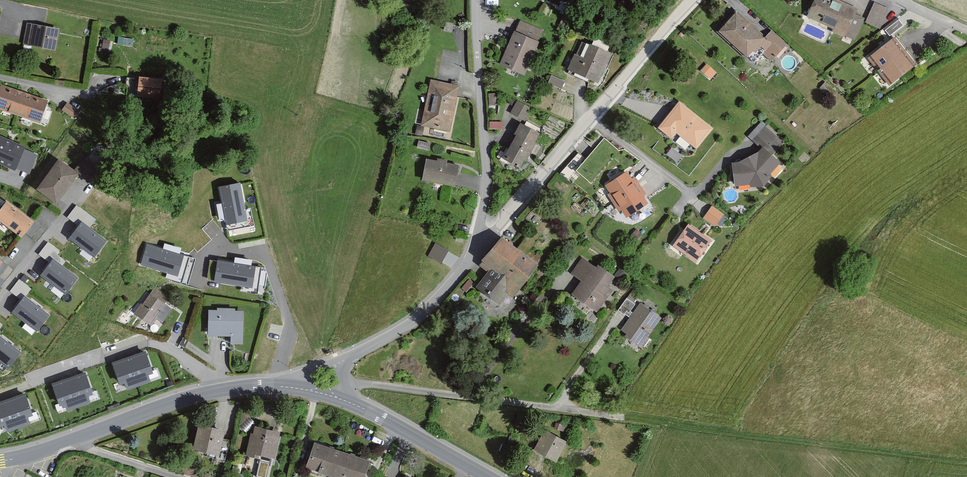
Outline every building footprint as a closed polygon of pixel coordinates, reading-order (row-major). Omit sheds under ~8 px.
[(806,20),(850,38),(861,13),(830,0),(814,0),(806,20)] [(874,2),(866,20),(880,25),(886,6),(874,2)] [(736,18),(719,35),(760,74),(786,47),(771,33),(761,43),(736,18)] [(890,34),(903,25),(899,19),(886,28),(890,34)] [(56,27),(28,22),(23,45),(52,50),(56,27)] [(536,40),(515,32),(501,66),(522,74),(536,40)] [(895,37),(869,56),(891,85),(916,66),(895,37)] [(584,59),(572,54),(564,72),(597,86),(609,56),(589,47),(584,59)] [(162,80),(138,77),(136,94),(159,97),(162,80)] [(459,86),(429,80),(419,129),(449,135),(459,86)] [(0,85),(0,109),(38,122),(46,100),(0,85)] [(517,98),(510,111),(526,119),(531,107),(517,98)] [(679,101),(658,128),(672,139),(677,133),(697,149),(713,128),(679,101)] [(77,113),(66,104),(61,110),(72,119),(77,113)] [(542,132),(521,121),(502,157),(523,168),(542,132)] [(15,172),(16,169),(30,175),(38,154),(24,149),(25,146),(0,136),(0,165),(15,172)] [(738,163),(731,163),(735,187),(749,185),(751,188),(764,187),(772,176),(771,174),(780,163),(763,147),(759,152),(738,163)] [(76,174),(55,159),(34,189),(55,203),(76,174)] [(459,166),(426,159),(421,182),(455,188),(459,166)] [(627,172),(605,185),(610,193),(608,194),(619,212),(621,210),(626,218),(648,204),(644,196),(645,195),(634,177),(632,179),(627,172)] [(247,220),(240,183),(219,187),(226,224),(247,220)] [(6,201),(0,209),(0,220),(22,236),(33,221),(6,201)] [(712,206),(703,218),(715,226),(724,214),(712,206)] [(108,241),(82,221),(68,239),(94,259),(108,241)] [(711,241),(686,224),(671,248),(697,264),(711,241)] [(502,234),(482,257),(492,266),(475,286),(500,307),(537,265),(502,234)] [(40,253),(47,258),(55,245),(48,241),(40,253)] [(435,242),(427,254),(441,261),(448,249),(435,242)] [(184,256),(147,244),(141,265),(177,276),(184,256)] [(615,279),(581,257),(570,274),(581,280),(570,298),(594,313),(615,279)] [(80,278),(54,258),(40,276),(66,296),(80,278)] [(256,267),(218,261),(214,282),(253,288),(256,267)] [(141,303),(133,314),(151,327),(157,319),(155,317),(169,298),(155,288),(143,304),(141,303)] [(50,316),(24,295),(10,313),(36,333),(50,316)] [(662,318),(640,303),(620,330),(626,335),(625,337),(641,348),(662,318)] [(217,311),(209,310),(208,336),(231,337),(230,344),(243,345),(244,311),(235,311),(235,309),(217,308),(217,311)] [(0,336),(0,365),(8,371),(22,353),(0,336)] [(112,363),(119,386),(125,384),(127,390),(151,383),(149,376),(154,374),(146,352),(112,363)] [(51,386),(57,405),(65,403),(68,411),(91,404),(89,396),(94,394),(88,375),(51,386)] [(5,427),(6,432),(30,424),(28,418),(33,416),(25,394),(0,402),(0,428),(5,427)] [(225,430),(198,425),(193,450),(220,456),(225,430)] [(278,431),(252,426),(247,454),(273,459),(278,431)] [(569,441),(546,428),(535,448),(558,461),(569,441)] [(314,442),(307,466),(342,476),(362,476),(367,459),(314,442)]
